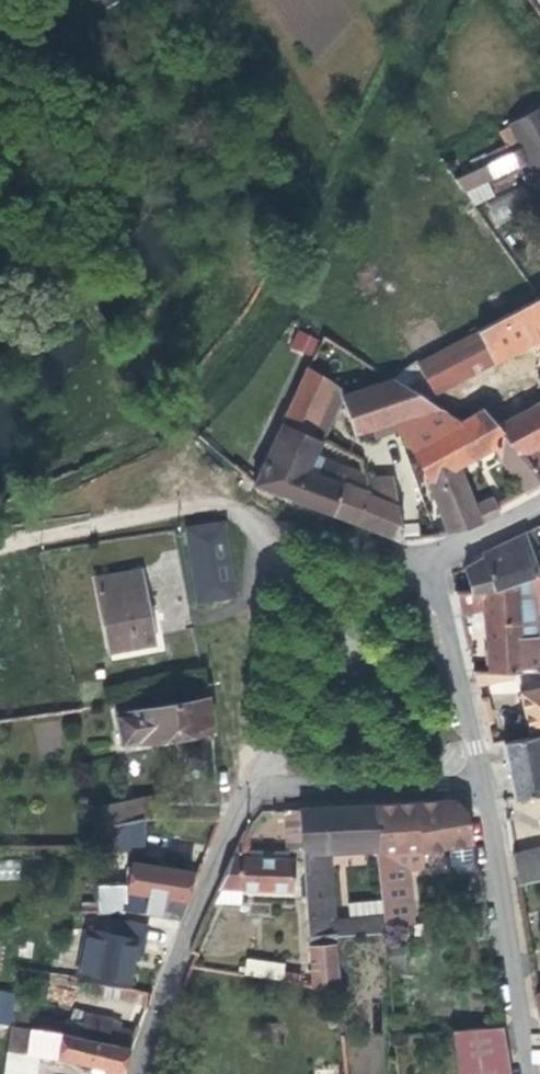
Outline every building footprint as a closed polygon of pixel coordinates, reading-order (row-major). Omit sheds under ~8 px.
[(510,121),(539,188),(539,106),(510,121)] [(525,163),(518,148),(466,172),(473,187),(525,163)] [(486,209),(495,225),(513,215),(504,199),(486,209)] [(424,398),(539,336),(539,298),(539,296),(389,376),(424,398)] [(311,356),(319,338),(297,329),(289,347),(311,356)] [(341,398),(353,434),(372,428),(394,421),(396,420),(402,419),(439,408),(424,398),(389,376),(344,393),(342,386),(307,366),(282,422),(322,439),(341,398)] [(496,423),(523,455),(539,478),(539,400),(496,423)] [(496,423),(480,406),(459,420),(439,408),(402,419),(408,431),(403,434),(429,480),(448,532),(476,524),(501,514),(493,497),(473,504),(457,465),(493,445),(523,491),(539,482),(539,478),(523,455),(496,423)] [(408,431),(402,419),(396,420),(403,434),(408,431)] [(397,429),(394,421),(372,428),(374,437),(397,429)] [(282,422),(253,484),(330,512),(343,482),(308,469),(315,454),(322,439),(282,422)] [(308,469),(343,482),(369,493),(364,476),(363,472),(315,454),(308,469)] [(364,476),(369,493),(343,482),(330,512),(399,539),(401,539),(393,476),(364,476)] [(236,596),(224,522),(187,527),(197,602),(236,596)] [(471,591),(480,591),(493,589),(532,576),(539,574),(539,548),(530,550),(524,533),(482,553),(482,556),(465,567),(471,591)] [(110,650),(153,642),(139,570),(96,579),(110,650)] [(532,576),(538,611),(539,611),(539,574),(532,576)] [(480,591),(471,591),(455,592),(460,612),(484,608),(489,672),(494,672),(539,669),(539,637),(538,611),(532,576),(493,589),(480,591)] [(489,672),(473,671),(476,685),(496,682),(494,672),(489,672)] [(520,692),(530,736),(539,734),(539,688),(520,692)] [(212,727),(207,697),(147,708),(145,698),(131,701),(133,710),(115,714),(123,741),(212,727)] [(539,793),(539,734),(530,736),(503,742),(514,798),(539,793)] [(143,818),(170,817),(165,791),(100,804),(105,824),(143,818)] [(457,876),(477,873),(472,843),(467,810),(454,799),(374,804),(377,848),(384,915),(385,926),(413,924),(408,868),(423,867),(422,850),(448,846),(451,869),(457,876)] [(99,847),(110,847),(105,824),(100,804),(89,806),(99,847)] [(299,807),(302,860),(308,936),(335,934),(385,931),(385,926),(384,915),(334,920),(329,850),(377,848),(374,804),(299,807)] [(290,860),(302,860),(299,807),(284,809),(288,857),(248,856),(250,823),(243,832),(211,902),(241,903),(241,888),(290,889),(290,860)] [(143,849),(143,818),(105,824),(110,847),(111,850),(143,849)] [(539,877),(539,847),(512,854),(516,882),(539,877)] [(125,910),(180,920),(189,898),(185,898),(189,871),(131,862),(126,889),(139,891),(138,898),(122,895),(121,884),(98,885),(99,902),(81,901),(82,911),(125,910)] [(185,898),(189,898),(199,873),(189,871),(185,898)] [(78,976),(93,979),(127,987),(134,953),(141,954),(147,925),(114,919),(111,933),(88,929),(78,976)] [(415,943),(423,942),(421,926),(413,927),(415,943)] [(335,934),(308,936),(309,945),(336,943),(335,934)] [(309,945),(311,986),(337,990),(338,990),(336,943),(309,945)] [(246,958),(243,974),(273,979),(274,970),(282,971),(283,965),(246,958)] [(274,970),(273,979),(298,983),(299,974),(282,971),(274,970)] [(90,993),(146,1005),(151,993),(127,987),(93,979),(90,993)] [(9,1024),(14,998),(15,993),(0,990),(0,1023),(9,1025),(9,1024)] [(14,998),(9,1024),(60,1031),(61,1021),(31,1016),(34,1002),(14,998)] [(60,1031),(131,1047),(137,1030),(112,1024),(113,1019),(84,1012),(82,1022),(64,1017),(60,1031)] [(131,1047),(60,1031),(9,1024),(9,1025),(6,1050),(28,1052),(57,1056),(122,1072),(131,1047)] [(501,1025),(450,1029),(455,1073),(509,1073),(501,1025)] [(6,1050),(4,1073),(25,1073),(28,1052),(6,1050)] [(66,1066),(47,1063),(46,1073),(65,1073),(66,1066)]
